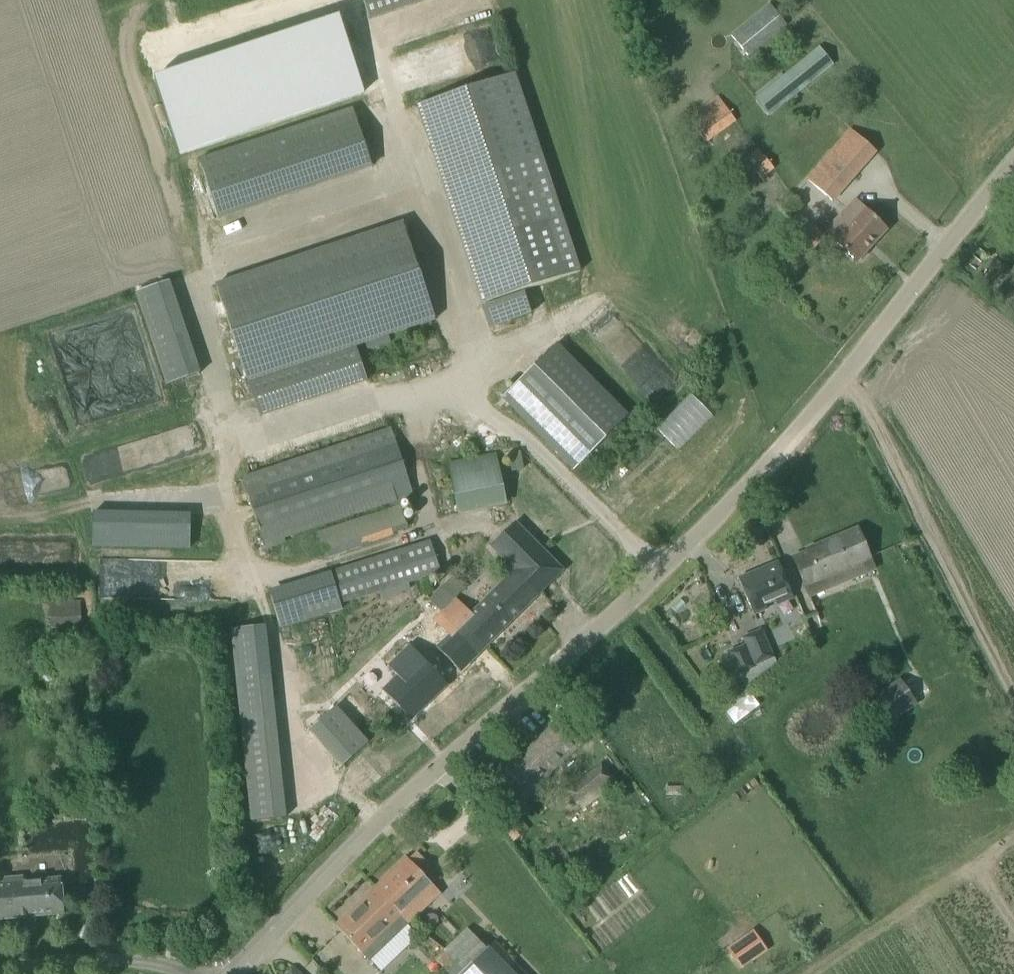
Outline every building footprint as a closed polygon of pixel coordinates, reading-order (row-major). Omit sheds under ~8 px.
[(363,15),(416,0),(359,0),(363,15)] [(770,2),(730,33),(748,56),(788,24),(770,2)] [(351,13),(165,74),(190,152),(377,91),(351,13)] [(771,115),(833,64),(818,46),(756,97),(771,115)] [(579,271),(542,156),(515,73),(417,106),(445,188),(482,303),(579,271)] [(721,100),(691,121),(706,143),(736,122),(721,100)] [(218,217),(372,166),(353,108),(199,159),(218,217)] [(876,151),(850,128),(806,179),(832,201),(876,151)] [(774,169),(761,152),(749,162),(762,179),(774,169)] [(782,205),(792,216),(803,205),(792,195),(782,205)] [(886,229),(871,215),(864,210),(854,200),(844,211),(825,232),(841,247),(856,261),(858,259),(861,259),(867,253),(866,250),(886,229)] [(248,382),(435,319),(403,223),(216,285),(248,382)] [(169,277),(133,288),(163,384),(199,372),(169,277)] [(624,419),(552,347),(503,396),(575,468),(624,419)] [(97,417),(162,399),(154,369),(146,371),(143,359),(132,362),(135,373),(108,381),(111,390),(99,394),(97,387),(90,389),(97,417)] [(677,450),(713,416),(691,393),(655,427),(677,450)] [(101,482),(211,452),(202,421),(92,452),(101,482)] [(392,434),(244,481),(262,538),(340,513),(342,518),(378,506),(376,499),(393,494),(396,503),(413,498),(392,434)] [(446,459),(451,510),(502,505),(497,454),(446,459)] [(400,504),(316,531),(325,558),(393,536),(392,533),(407,528),(400,504)] [(442,612),(439,614),(454,630),(456,628),(480,652),(560,573),(514,524),(488,549),(512,573),(467,616),(441,588),(430,599),(442,612)] [(875,570),(865,547),(857,528),(807,550),(808,551),(793,558),(801,576),(809,597),(875,570)] [(343,603),(440,575),(431,543),(334,570),(343,603)] [(786,580),(778,561),(738,578),(754,614),(767,608),(766,605),(775,601),(777,604),(793,598),(786,580)] [(81,601),(49,603),(50,628),(82,627),(81,601)] [(448,636),(432,652),(455,677),(480,652),(456,628),(454,630),(439,614),(433,620),(448,636)] [(244,820),(280,817),(268,623),(232,626),(244,820)] [(755,668),(754,665),(772,657),(761,628),(741,637),(745,646),(729,653),(738,675),(755,668)] [(398,676),(383,690),(411,719),(448,684),(410,645),(388,666),(398,676)] [(899,676),(866,699),(886,728),(919,705),(899,676)] [(332,704),(305,729),(341,766),(368,741),(332,704)] [(580,745),(571,735),(557,720),(489,784),(513,809),(580,745)] [(604,764),(566,785),(577,805),(615,785),(604,764)] [(496,821),(512,843),(529,829),(520,817),(518,819),(510,810),(496,821)] [(407,857),(371,892),(404,927),(440,892),(422,873),(429,866),(418,855),(411,862),(407,857)] [(61,878),(23,881),(23,876),(3,878),(3,883),(0,883),(0,919),(64,913),(61,878)] [(336,926),(363,954),(363,953),(369,960),(404,927),(371,892),(336,926)] [(486,950),(467,929),(461,935),(446,949),(465,970),(486,950)] [(724,945),(737,969),(767,952),(754,929),(724,945)] [(460,973),(516,973),(491,946),(486,950),(465,970),(460,973)]
